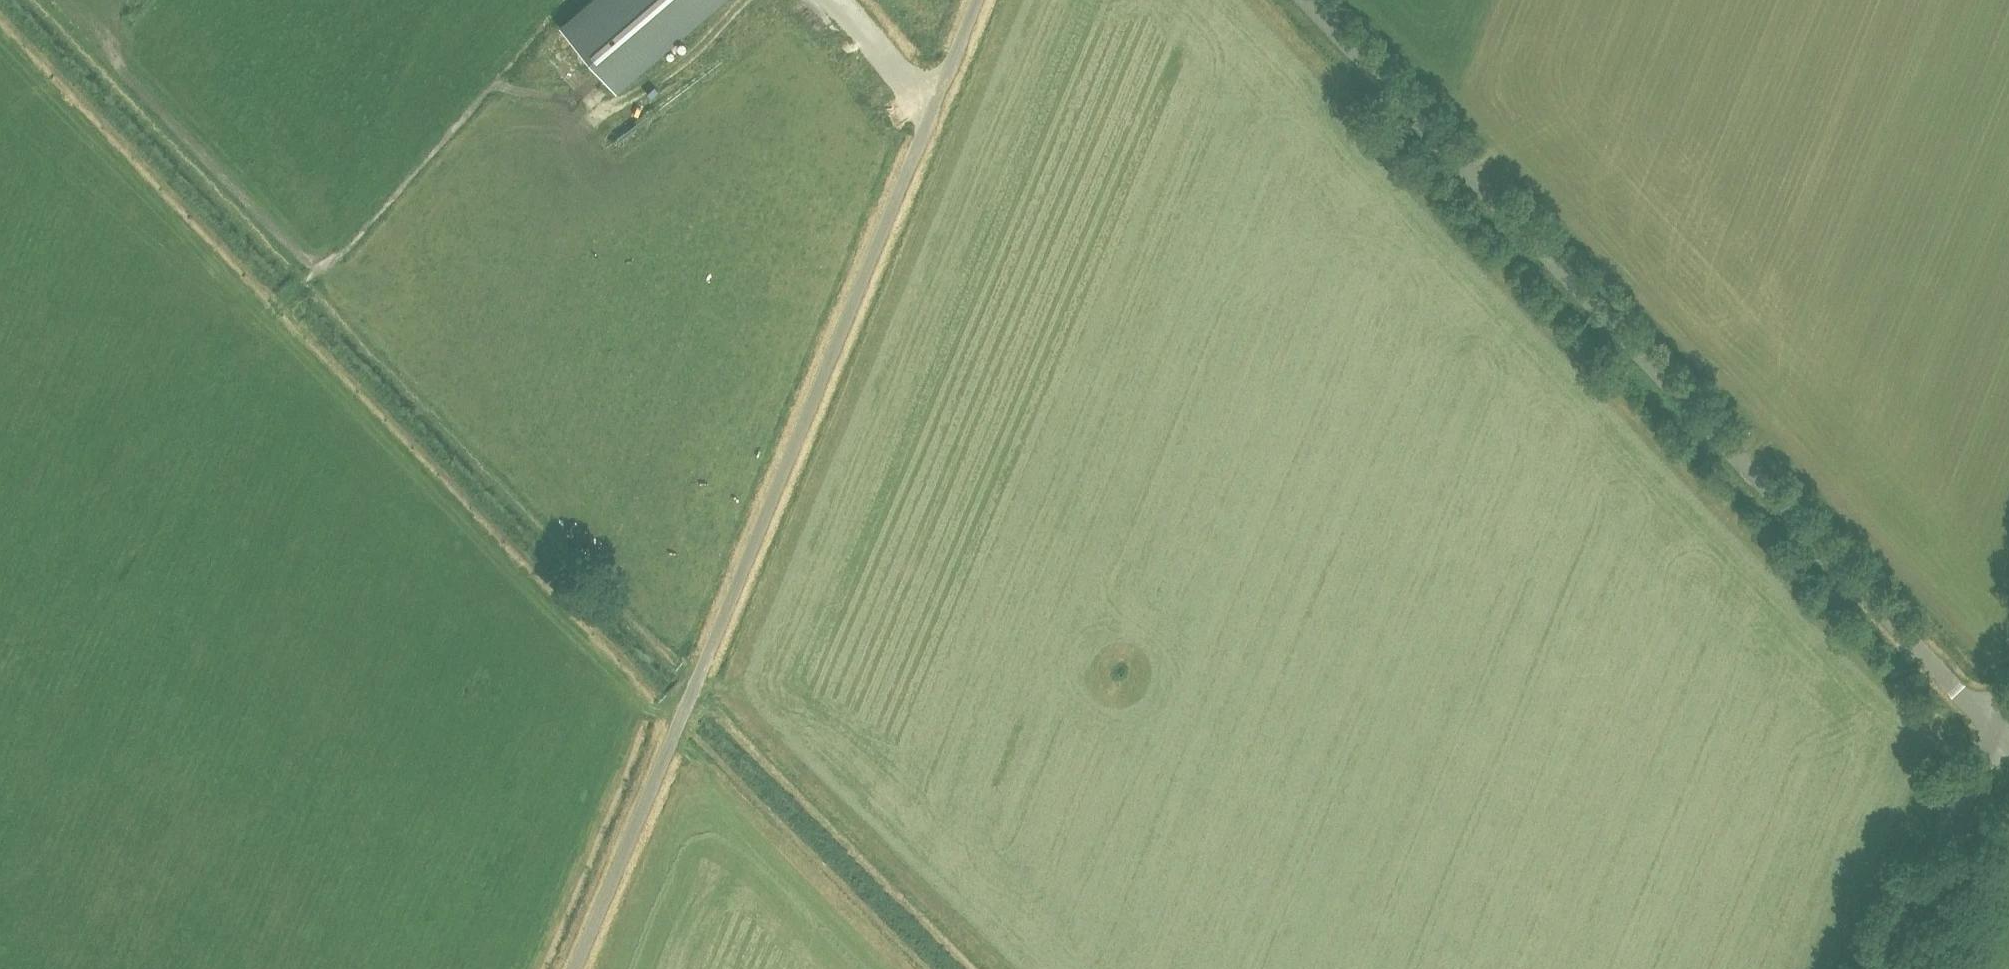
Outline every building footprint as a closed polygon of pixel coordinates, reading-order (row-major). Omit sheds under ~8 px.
[(564,26),(616,87),(717,0),(594,0),(564,26)]
